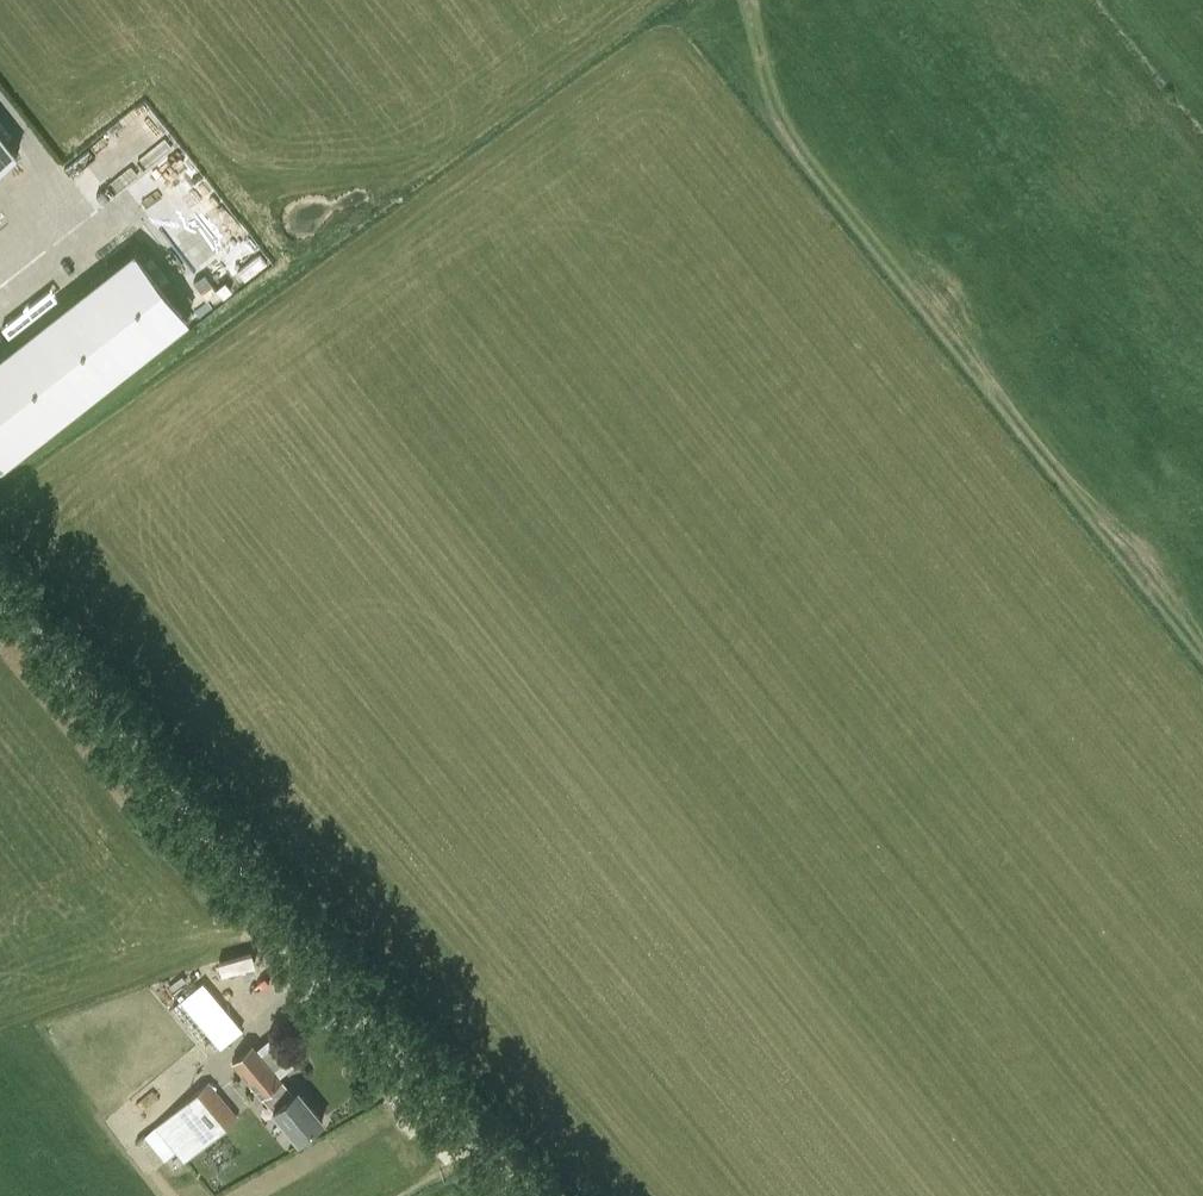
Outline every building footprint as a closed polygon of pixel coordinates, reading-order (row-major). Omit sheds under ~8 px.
[(18,155),(0,132),(0,168),(18,155)] [(180,329),(127,262),(0,362),(0,471),(180,329)] [(175,997),(217,1046),(239,1027),(197,978),(175,997)] [(297,1089),(293,1093),(252,1045),(233,1061),(273,1109),(272,1110),(298,1141),(323,1120),(297,1089)] [(184,1161),(238,1115),(208,1080),(155,1125),(156,1126),(139,1141),(157,1163),(173,1148),(184,1161)]
